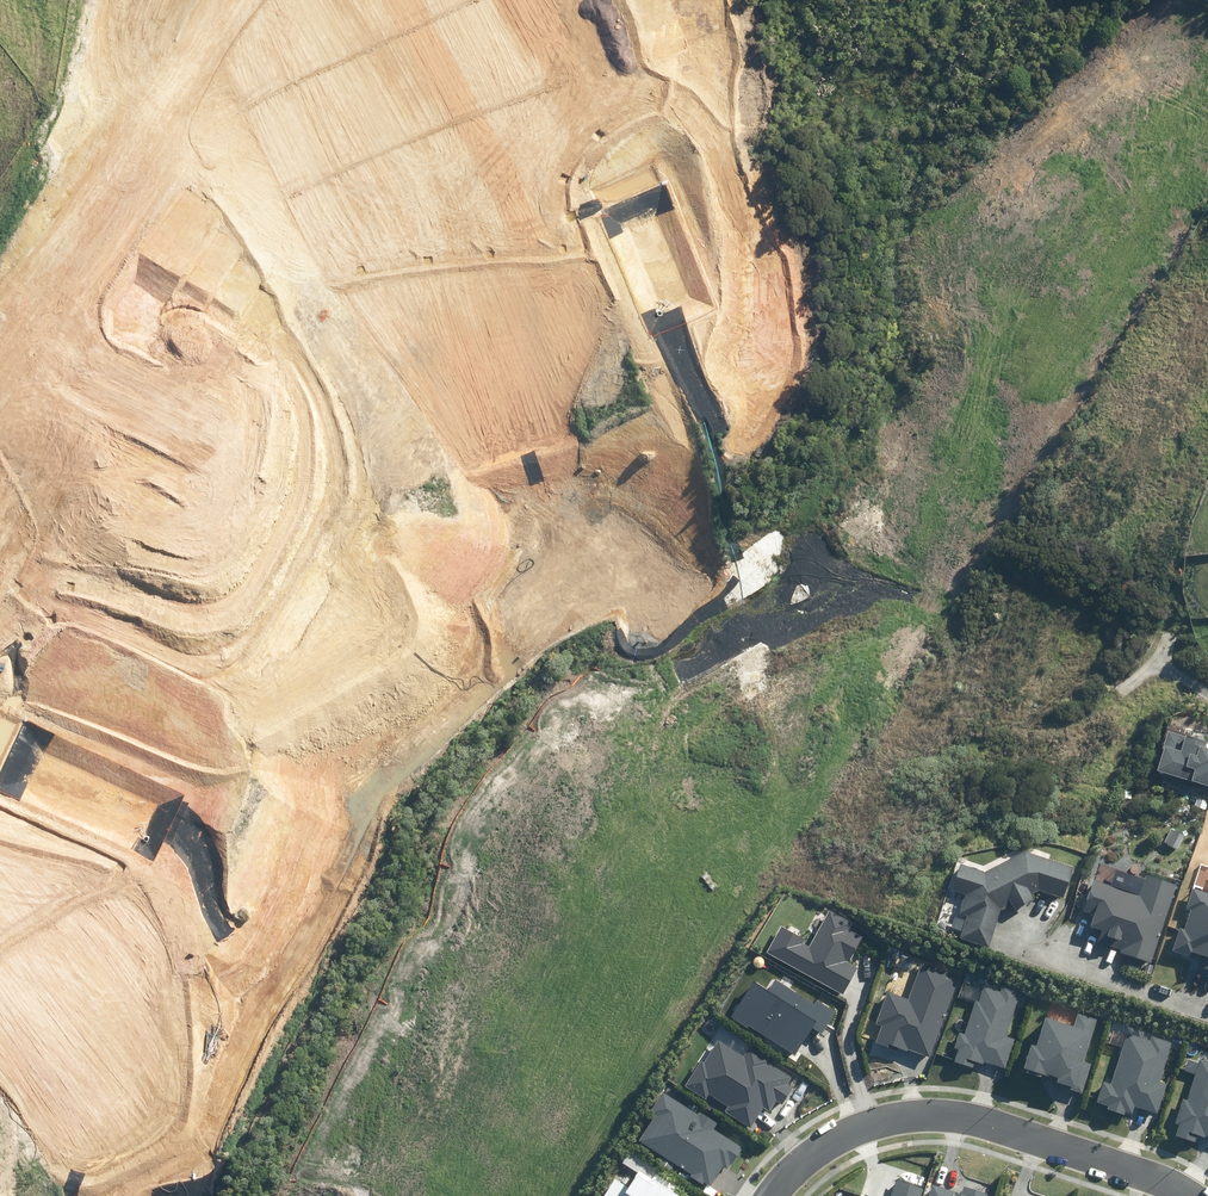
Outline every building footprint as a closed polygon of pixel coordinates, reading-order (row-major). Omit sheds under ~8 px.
[(1170,722),(1153,775),(1207,793),(1207,735),(1170,722)] [(984,872),(962,864),(953,890),(966,895),(961,911),(967,913),(958,939),(986,949),(1000,909),(1009,905),(1012,912),(1033,902),(1031,896),(1040,892),(1063,899),(1073,871),(1024,854),(984,872)] [(1152,963),(1175,885),(1146,877),(1141,895),(1092,881),(1084,911),(1093,914),(1089,928),(1102,932),(1099,940),(1123,947),(1121,954),(1152,963)] [(1191,889),(1185,910),(1189,912),(1183,932),(1179,931),(1172,954),(1191,960),(1192,956),(1207,961),(1207,894),(1191,889)] [(766,952),(842,994),(857,968),(848,963),(862,937),(849,930),(853,923),(830,910),(809,946),(803,943),(805,939),(781,926),(766,952)] [(908,1049),(930,1056),(959,976),(921,963),(908,998),(889,991),(877,1024),(883,1026),(876,1043),(897,1050),(898,1048),(907,1051),(908,1049)] [(749,1025),(795,1055),(812,1029),(821,1035),(835,1012),(817,1000),(814,1004),(775,978),(767,990),(754,982),(731,1018),(747,1028),(749,1025)] [(955,1062),(973,1067),(974,1062),(984,1064),(985,1061),(1005,1068),(1015,1038),(1006,1035),(1020,990),(1002,984),(1000,991),(984,986),(980,1002),(976,1000),(965,1035),(958,1033),(954,1048),(959,1049),(955,1062)] [(1055,1085),(1082,1093),(1091,1064),(1084,1062),(1097,1019),(1079,1014),(1075,1027),(1047,1018),(1038,1047),(1031,1045),(1024,1068),(1028,1069),(1027,1073),(1043,1077),(1044,1074),(1058,1078),(1055,1085)] [(1135,1106),(1158,1114),(1167,1086),(1159,1083),(1172,1043),(1151,1036),(1149,1042),(1127,1034),(1110,1084),(1102,1082),(1096,1101),(1108,1106),(1107,1109),(1125,1115),(1126,1111),(1133,1113),(1135,1106)] [(725,1112),(751,1128),(763,1108),(769,1111),(776,1100),(783,1104),(793,1088),(787,1084),(793,1075),(750,1048),(745,1055),(719,1039),(705,1062),(702,1060),(685,1086),(706,1099),(709,1094),(728,1106),(725,1112)] [(1207,1136),(1207,1062),(1200,1060),(1199,1063),(1188,1060),(1185,1070),(1196,1073),(1187,1101),(1183,1099),(1175,1124),(1179,1125),(1176,1136),(1199,1143),(1201,1137),(1205,1138),(1206,1136),(1207,1136)] [(690,1176),(703,1185),(705,1181),(711,1186),(724,1166),(729,1169),(743,1148),(714,1129),(718,1123),(700,1112),(698,1114),(662,1091),(650,1110),(656,1115),(639,1141),(691,1175),(690,1176)] [(677,1195),(685,1184),(632,1151),(625,1162),(639,1171),(629,1187),(615,1177),(603,1195),(678,1195),(677,1195)] [(922,1187),(897,1180),(892,1195),(919,1195),(922,1187)] [(988,1193),(963,1186),(961,1194),(933,1185),(929,1195),(987,1195),(988,1193)]
